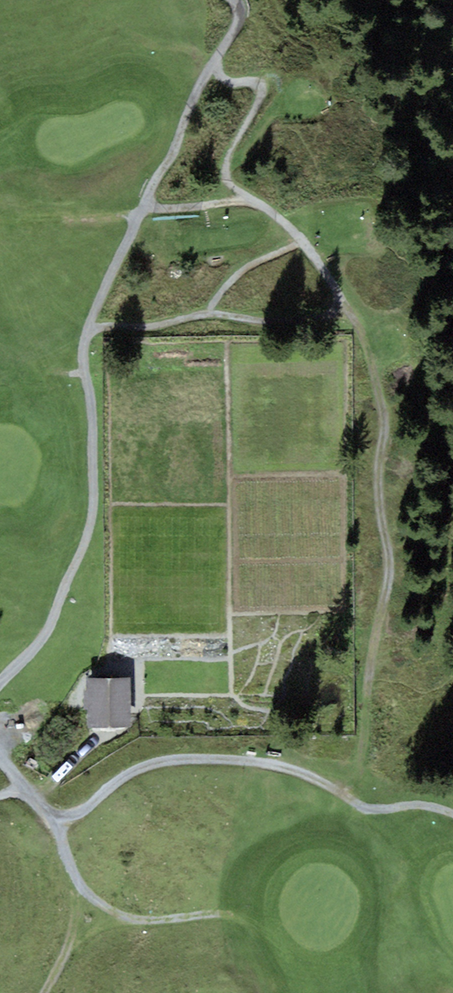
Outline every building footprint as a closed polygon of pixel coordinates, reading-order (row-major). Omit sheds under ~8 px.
[(128,673),(91,673),(91,718),(127,718),(128,673)]
